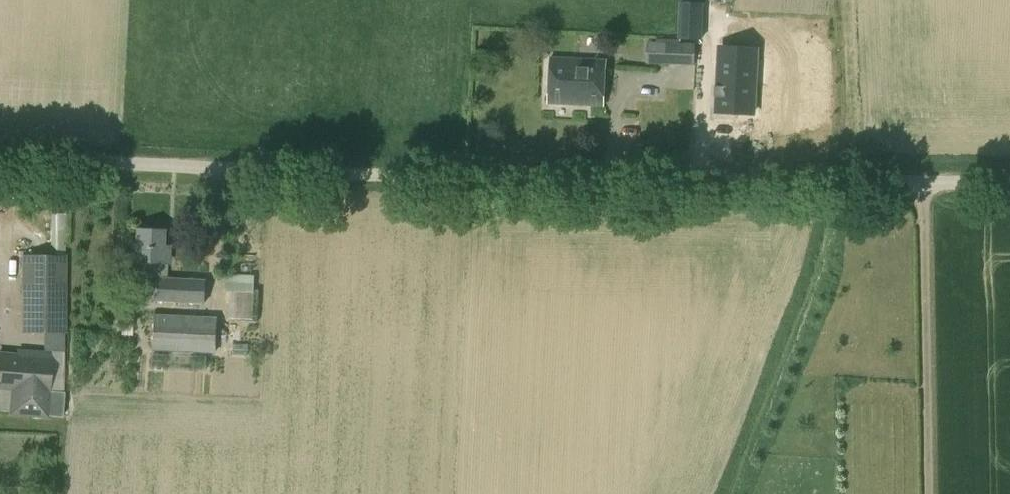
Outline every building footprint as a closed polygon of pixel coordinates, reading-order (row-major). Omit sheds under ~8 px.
[(701,39),(702,26),(679,25),(678,38),(701,39)] [(677,64),(679,42),(647,41),(646,63),(677,64)] [(719,52),(717,110),(752,112),(755,54),(719,52)] [(550,57),(548,102),(582,104),(602,105),(604,60),(580,58),(550,57)] [(166,262),(166,246),(160,246),(161,230),(137,229),(135,260),(166,262)] [(64,256),(23,256),(23,330),(55,330),(55,294),(64,294),(64,256)] [(225,290),(253,292),(253,274),(225,273),(225,290)] [(158,278),(158,301),(215,302),(215,279),(158,278)] [(216,352),(217,318),(154,316),(152,349),(216,352)] [(47,390),(50,363),(17,360),(17,356),(0,354),(0,386),(9,387),(7,416),(47,420),(47,417),(62,418),(64,394),(47,392),(47,390)]
